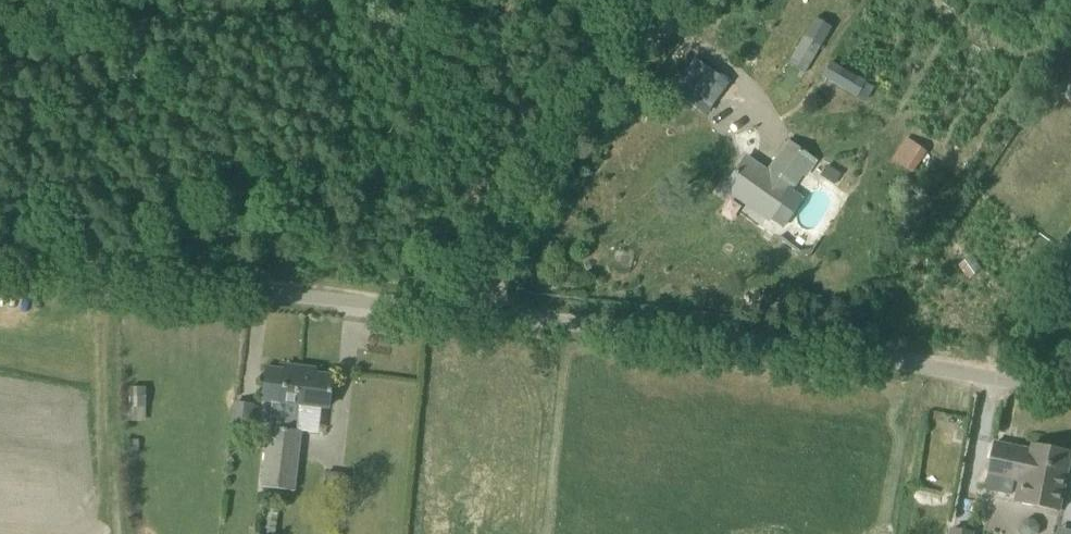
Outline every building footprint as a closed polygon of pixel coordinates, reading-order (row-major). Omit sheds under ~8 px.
[(832,29),(813,19),(786,68),(805,79),(827,38),(832,29)] [(831,61),(823,76),(856,94),(864,80),(831,61)] [(1061,91),(1070,98),(1070,77),(1061,91)] [(908,136),(894,158),(914,171),(928,149),(908,136)] [(724,188),(769,219),(783,229),(803,198),(790,189),(802,172),(805,175),(814,161),(788,143),(767,173),(745,158),(724,188)] [(1059,246),(1070,255),(1070,230),(1059,246)] [(284,366),(284,370),(266,368),(262,400),(272,401),(262,488),(292,491),(299,431),(298,431),(301,405),(328,408),(332,376),(304,373),(304,368),(284,366)] [(146,389),(127,389),(128,411),(146,410),(146,389)] [(229,431),(250,434),(254,406),(233,403),(229,431)] [(1022,480),(1017,502),(1060,510),(1070,455),(1070,450),(1035,443),(1033,450),(995,442),(989,473),(1022,480)] [(1060,525),(1059,533),(1070,533),(1070,527),(1060,525)]
